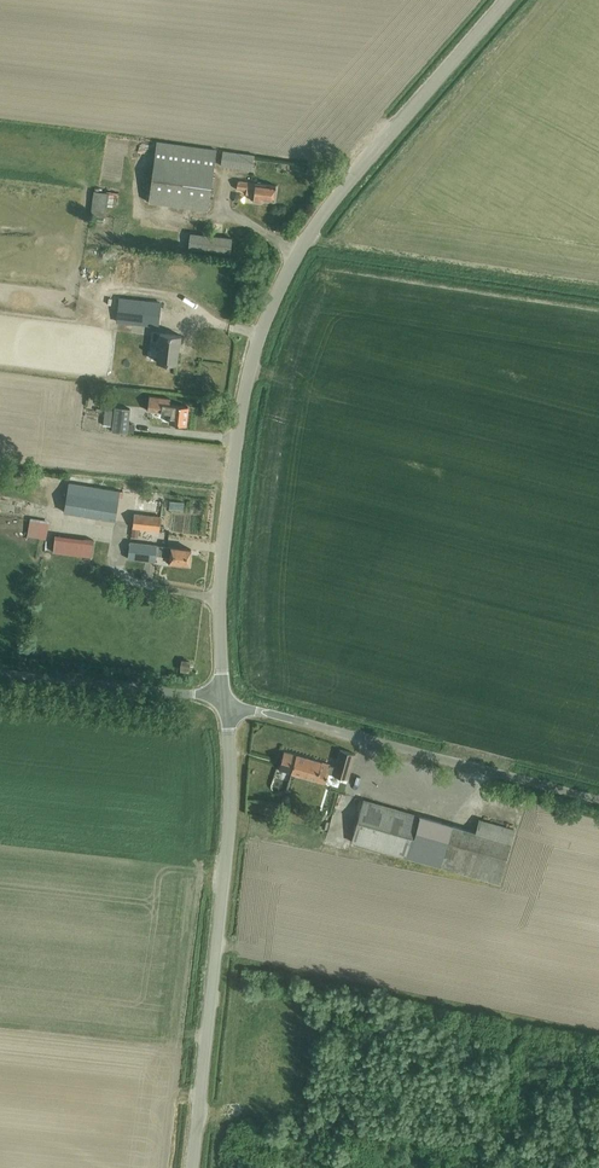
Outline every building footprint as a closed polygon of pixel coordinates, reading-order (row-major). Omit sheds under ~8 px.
[(156,142),(148,201),(209,209),(217,150),(156,142)] [(252,169),(254,155),(223,151),(221,165),(252,169)] [(275,184),(237,179),(236,188),(247,189),(246,193),(254,194),(254,200),(260,201),(263,198),(273,199),(275,184)] [(124,208),(124,196),(95,195),(95,207),(103,207),(102,213),(113,213),(113,208),(124,208)] [(188,247),(200,248),(230,252),(232,237),(190,232),(188,247)] [(118,297),(116,320),(157,325),(160,302),(118,297)] [(82,308),(99,309),(100,302),(83,301),(82,308)] [(167,333),(160,333),(157,362),(176,364),(179,344),(180,344),(181,335),(173,334),(167,333)] [(83,371),(84,360),(77,360),(76,370),(83,371)] [(170,423),(186,425),(188,407),(168,404),(169,398),(149,396),(147,410),(171,413),(170,423)] [(105,410),(103,425),(112,426),(111,431),(126,433),(129,408),(114,406),(114,411),(105,410)] [(198,446),(196,457),(218,461),(220,450),(198,446)] [(69,482),(64,510),(115,519),(120,490),(69,482)] [(170,500),(169,507),(184,508),(184,501),(170,500)] [(158,529),(160,515),(133,512),(131,536),(138,537),(139,527),(158,529)] [(48,523),(29,519),(27,536),(45,539),(48,523)] [(93,539),(55,534),(52,552),(91,557),(93,539)] [(110,543),(94,541),(93,549),(109,551),(110,543)] [(156,555),(169,556),(168,560),(170,560),(170,564),(181,565),(182,561),(190,562),(191,548),(130,541),(128,558),(155,562),(156,555)] [(188,670),(189,660),(182,659),(181,669),(188,670)] [(347,779),(355,754),(339,749),(334,766),(330,765),(330,764),(283,750),(278,768),(325,782),(328,772),(332,773),(332,774),(347,779)] [(358,817),(351,841),(414,859),(426,818),(405,812),(363,800),(358,817)] [(426,818),(414,859),(498,883),(510,842),(426,818)] [(350,839),(326,832),(323,844),(347,850),(350,839)]
